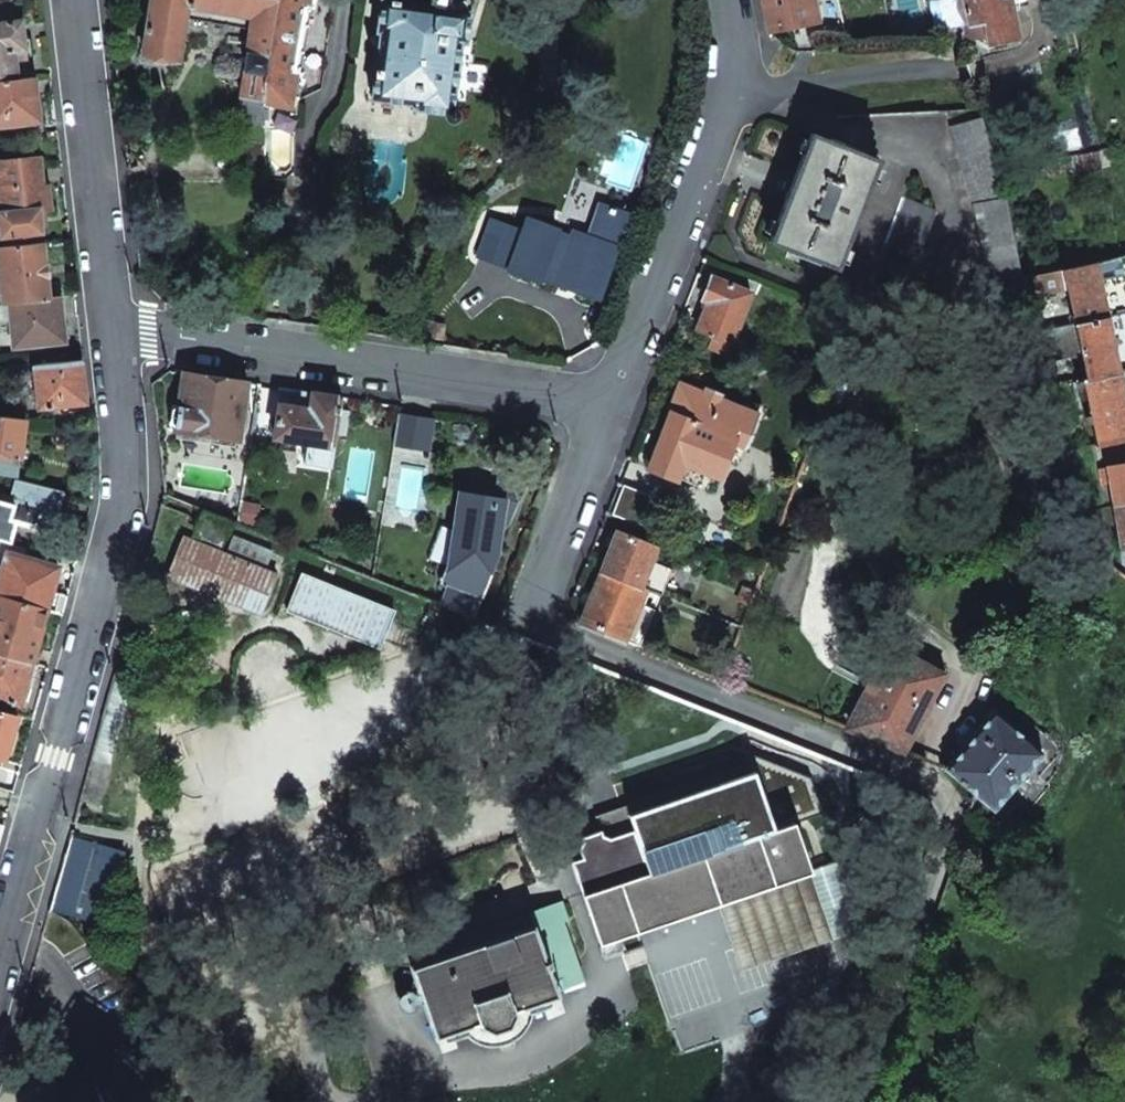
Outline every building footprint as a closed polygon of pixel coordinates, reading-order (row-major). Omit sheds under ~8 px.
[(145,54),(178,60),(186,18),(188,4),(186,4),(187,0),(154,0),(145,54)] [(254,31),(232,156),(252,159),(249,174),(265,175),(266,102),(278,0),(187,0),(186,4),(188,4),(186,18),(254,31)] [(266,102),(278,104),(290,106),(308,0),(278,0),(266,102)] [(453,113),(461,42),(467,42),(470,9),(443,6),(443,0),(429,0),(429,2),(433,2),(433,5),(394,0),(382,0),(377,32),(380,33),(371,99),(414,105),(414,109),(453,113)] [(764,10),(769,32),(818,22),(813,0),(762,0),(764,10)] [(1010,0),(930,0),(935,28),(970,22),(971,23),(967,24),(969,34),(973,36),(987,34),(989,43),(1018,38),(1012,10),(1010,0)] [(16,80),(14,59),(25,57),(21,22),(0,24),(0,82),(16,80)] [(39,121),(34,78),(16,80),(0,82),(0,125),(39,121)] [(973,199),(1005,192),(998,170),(982,116),(950,125),(973,199)] [(837,267),(878,159),(811,133),(790,187),(769,242),(837,267)] [(1100,163),(1098,149),(1073,154),(1076,168),(1100,163)] [(5,248),(41,243),(40,233),(42,233),(39,210),(50,209),(47,186),(41,186),(38,158),(0,162),(0,216),(2,236),(4,236),(5,248)] [(904,197),(887,243),(918,255),(935,209),(904,197)] [(991,276),(1023,274),(1006,197),(974,204),(991,276)] [(587,288),(598,293),(614,246),(626,214),(602,205),(590,238),(574,232),(572,236),(557,231),(557,229),(528,219),(509,271),(538,281),(540,278),(574,289),(576,284),(587,288)] [(133,211),(134,224),(147,223),(145,210),(133,211)] [(4,303),(9,303),(50,298),(43,243),(41,243),(5,248),(0,248),(0,272),(4,303)] [(1124,314),(1124,256),(1053,270),(1058,290),(1069,288),(1074,308),(1059,311),(1063,328),(1076,325),(1124,314)] [(713,336),(731,342),(752,292),(712,277),(707,288),(703,300),(708,302),(697,330),(713,336)] [(9,303),(14,347),(65,341),(60,297),(50,298),(9,303)] [(1076,325),(1087,378),(1124,370),(1124,314),(1076,325)] [(727,353),(731,342),(713,336),(709,347),(727,353)] [(33,365),(38,409),(87,403),(83,361),(82,359),(33,365)] [(1124,438),(1124,370),(1087,378),(1074,380),(1078,401),(1087,399),(1097,444),(1124,438)] [(174,430),(239,440),(247,382),(183,373),(180,390),(178,406),(172,405),(169,425),(175,426),(174,430)] [(747,446),(762,409),(746,404),(745,408),(720,398),(721,393),(705,388),(703,392),(678,382),(666,414),(671,416),(661,442),(651,468),(676,479),(676,478),(699,487),(705,471),(720,477),(732,441),(747,446)] [(273,437),(335,446),(339,421),(342,397),(303,391),(300,407),(279,403),(273,437)] [(395,441),(427,446),(431,419),(399,414),(395,441)] [(16,475),(18,457),(19,457),(26,420),(0,416),(0,473),(16,475)] [(1124,504),(1124,463),(1108,466),(1108,468),(1102,469),(1104,482),(1110,481),(1114,506),(1124,504)] [(489,496),(460,492),(458,508),(465,514),(462,532),(448,567),(443,581),(450,583),(444,599),(475,610),(497,554),(501,533),(510,522),(518,501),(512,480),(515,475),(507,474),(500,473),(498,485),(489,496)] [(11,542),(16,522),(54,531),(64,490),(15,478),(9,502),(0,500),(0,539),(11,542)] [(1114,506),(1120,546),(1124,545),(1124,504),(1114,506)] [(458,508),(448,567),(462,532),(465,514),(458,508)] [(195,534),(220,544),(230,520),(205,510),(195,534)] [(649,590),(661,595),(671,569),(650,560),(656,547),(618,531),(609,551),(601,571),(649,590)] [(182,538),(167,575),(262,613),(278,576),(266,571),(225,556),(182,538)] [(272,555),(232,539),(225,556),(266,571),(272,555)] [(7,553),(3,570),(0,569),(0,597),(46,609),(58,567),(7,553)] [(580,623),(624,640),(638,604),(644,606),(649,590),(601,571),(591,597),(580,623)] [(395,610),(302,573),(288,609),(381,646),(395,610)] [(32,663),(46,609),(0,597),(0,654),(32,663)] [(851,731),(904,752),(944,673),(889,644),(870,679),(877,682),(851,731)] [(20,706),(21,700),(28,702),(35,678),(38,665),(32,663),(0,654),(0,700),(20,706)] [(112,681),(79,800),(100,805),(133,686),(112,681)] [(993,810),(1042,751),(1011,724),(994,710),(944,769),(993,810)] [(5,761),(17,716),(0,711),(0,760),(5,761)] [(621,807),(752,762),(749,753),(730,746),(614,785),(621,807)] [(752,762),(621,807),(629,830),(633,829),(648,871),(775,828),(752,762)] [(582,841),(579,848),(582,858),(572,861),(603,954),(623,948),(619,937),(718,902),(810,870),(793,821),(775,828),(648,871),(633,829),(629,830),(610,837),(603,833),(601,829),(580,836),(582,841)] [(70,834),(48,910),(104,926),(124,849),(70,834)] [(810,870),(718,902),(741,970),(833,939),(810,870)] [(513,1010),(548,999),(557,996),(555,990),(581,981),(563,922),(568,920),(562,902),(538,908),(542,920),(533,925),(410,966),(435,1037),(478,1022),(480,1025),(492,1031),(509,1026),(514,1013),(513,1010)] [(529,913),(406,954),(410,966),(533,925),(542,920),(538,908),(529,913)]
